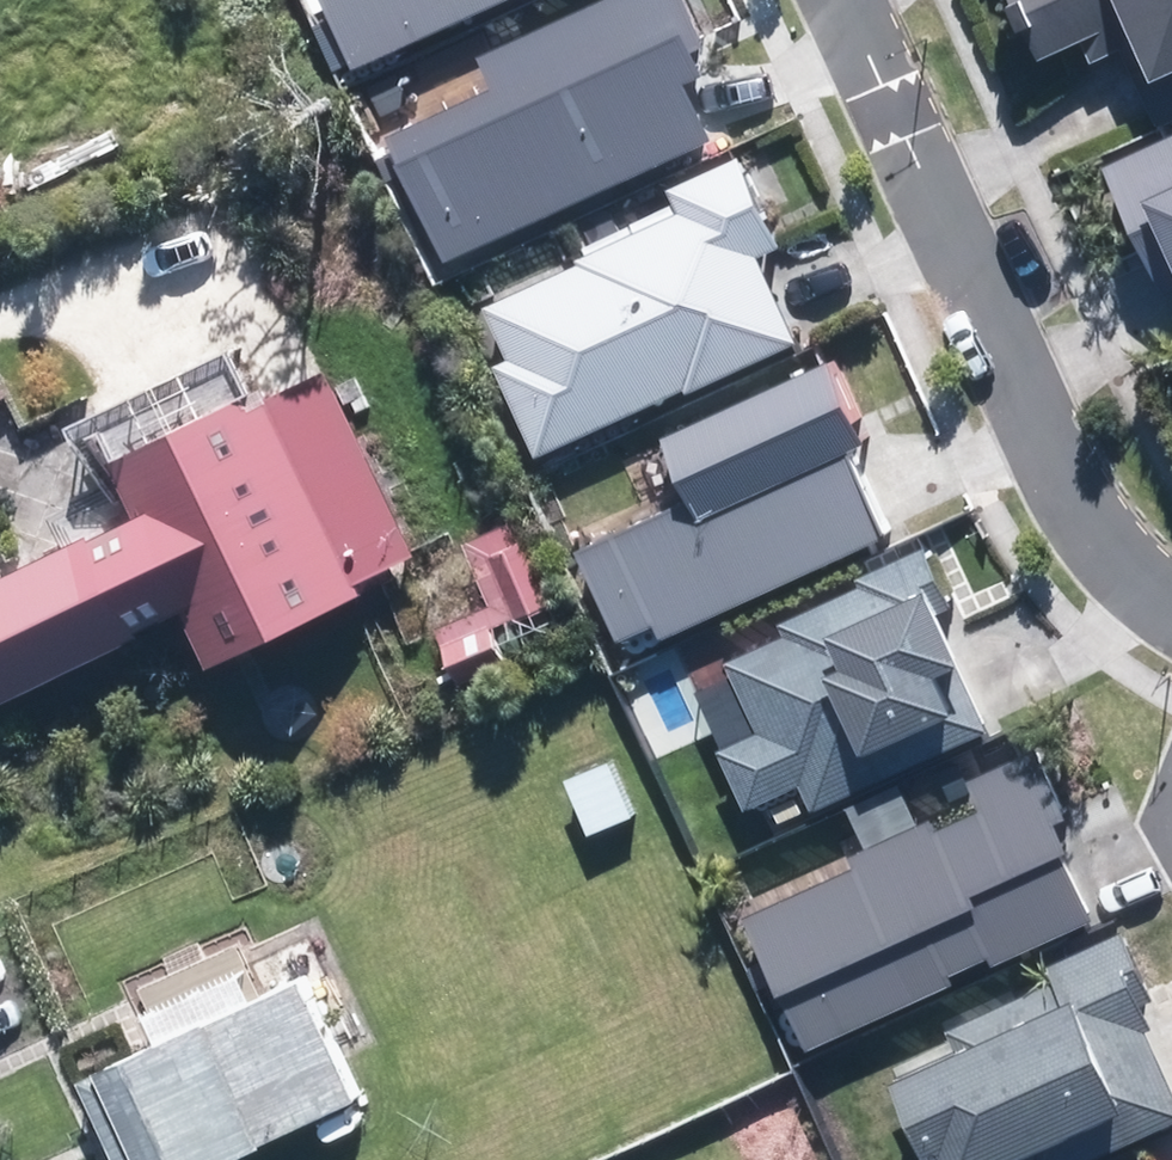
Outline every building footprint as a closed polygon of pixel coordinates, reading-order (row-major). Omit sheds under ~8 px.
[(350,70),(502,0),(320,0),(330,22),(312,30),(331,72),(347,64),(350,70)] [(442,264),(708,142),(682,85),(700,77),(690,54),(704,47),(683,0),(607,0),(474,61),(487,89),(383,137),(442,264)] [(1148,84),(1171,73),(1171,0),(1009,0),(1039,63),(1079,44),(1088,63),(1130,44),(1148,84)] [(1098,168),(1148,277),(1170,267),(1171,271),(1171,135),(1098,168)] [(490,366),(533,460),(794,343),(756,258),(775,249),(734,159),(665,190),(672,206),(578,248),(583,259),(575,263),(577,268),(481,311),(504,360),(490,366)] [(652,627),(658,640),(882,537),(843,453),(863,445),(825,364),(660,440),(687,500),(572,553),(614,644),(652,627)] [(202,670),(365,595),(358,580),(409,557),(323,372),(261,400),(263,405),(245,413),(239,401),(107,462),(132,517),(0,577),(0,701),(179,619),(202,670)] [(458,540),(486,608),(430,631),(454,687),(506,666),(491,628),(559,601),(523,514),(458,540)] [(799,787),(810,812),(985,734),(932,616),(948,609),(922,550),(852,581),(856,589),(777,624),(783,638),(723,665),(729,679),(697,693),(722,749),(715,753),(742,813),(799,787)] [(626,748),(573,769),(600,838),(654,816),(626,748)] [(743,920),(805,1054),(951,986),(946,975),(985,957),(989,967),(1091,920),(1061,856),(1065,854),(1052,826),(1068,819),(1035,749),(964,782),(978,813),(935,833),(929,821),(846,859),(851,870),(743,920)] [(301,919),(123,1002),(142,1042),(74,1073),(115,1159),(258,1159),(386,1101),(301,919)] [(1171,1124),(1171,1097),(1143,1033),(1149,1031),(1138,1007),(1150,1001),(1120,932),(1042,966),(1051,984),(945,1031),(955,1053),(886,1083),(920,1159),(1090,1159),(1171,1124)]
